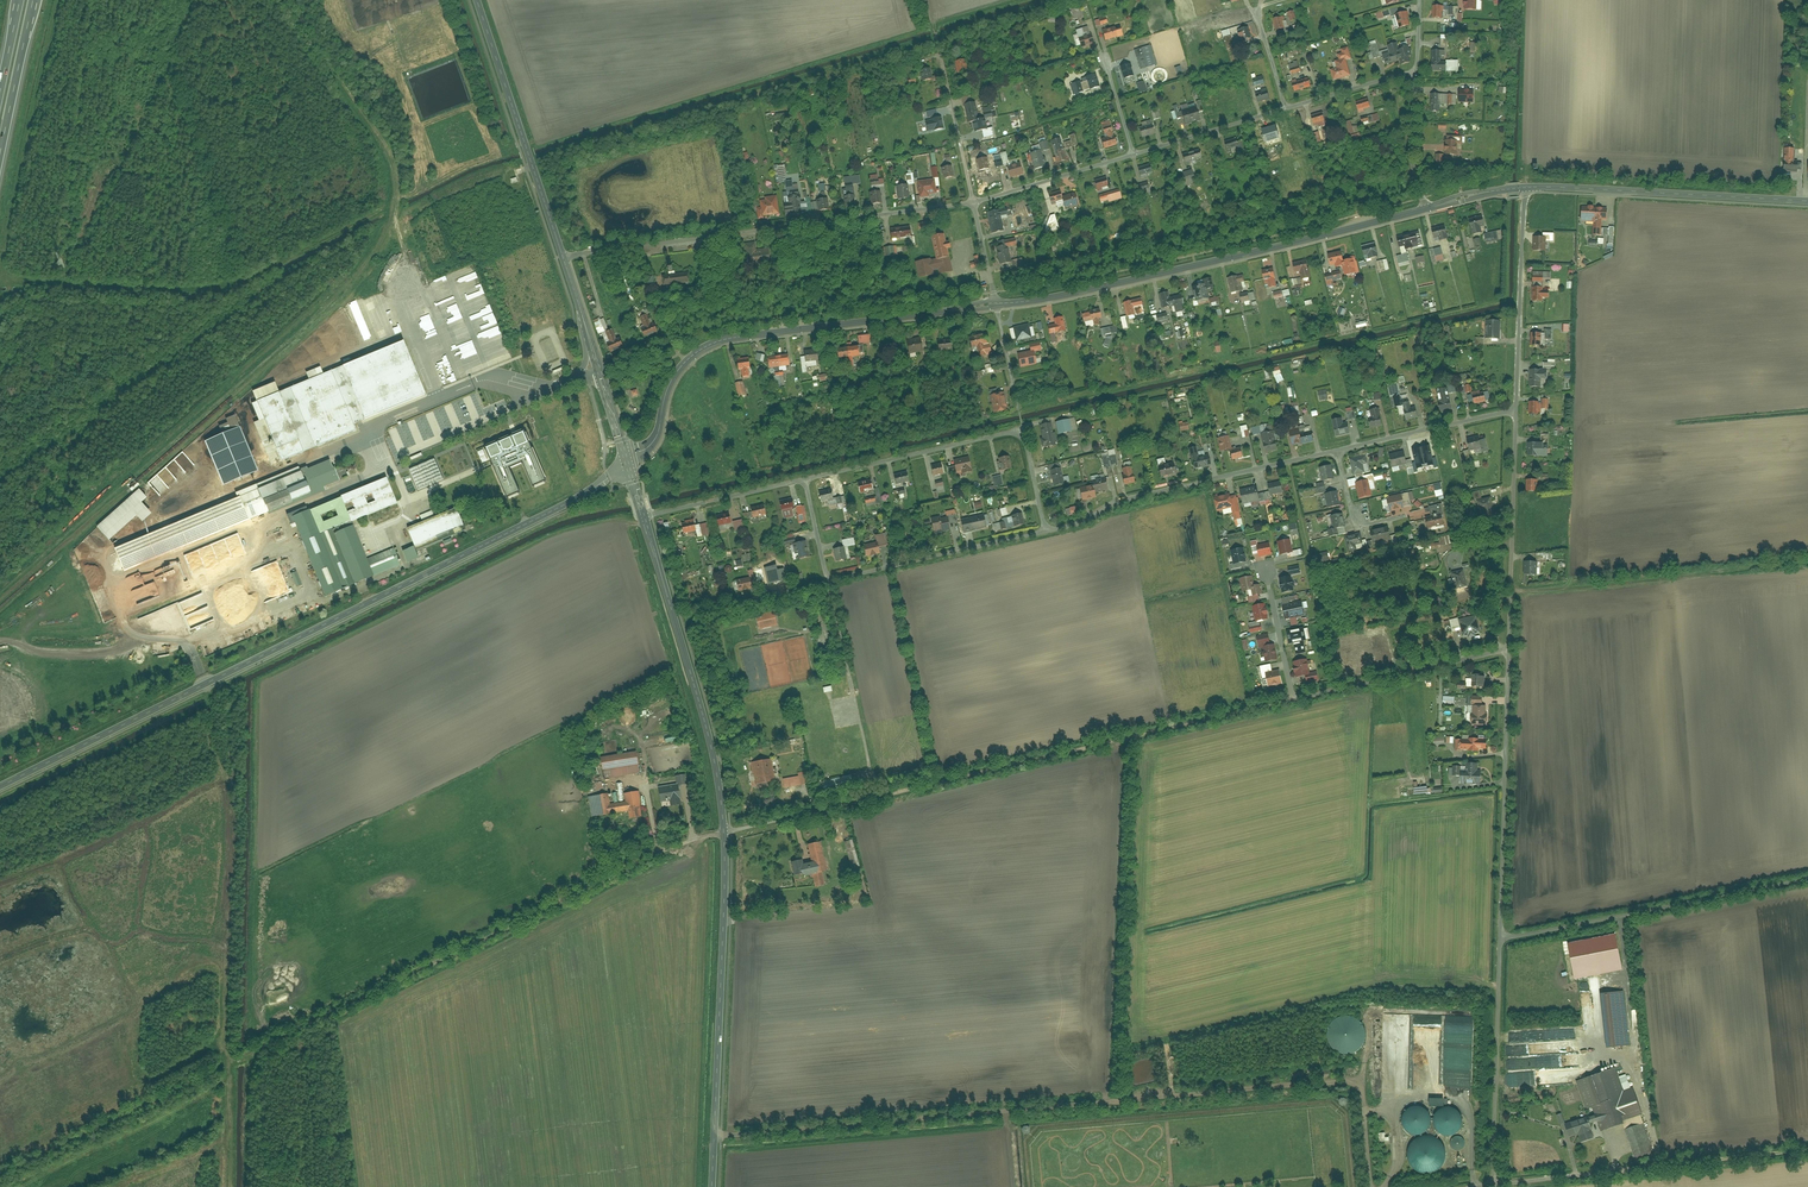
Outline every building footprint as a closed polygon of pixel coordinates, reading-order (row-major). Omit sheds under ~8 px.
[(1463,8),(1478,9),(1479,0),(1463,0),(1463,8)] [(1452,15),(1452,13),(1457,13),(1457,5),(1432,5),(1432,17),(1440,17),(1440,15),(1452,15)] [(1078,6),(1070,9),(1073,18),(1081,16),(1078,6)] [(1394,28),(1408,24),(1403,11),(1398,12),(1396,6),(1388,9),(1394,28)] [(1292,10),(1286,12),(1290,21),(1295,19),(1292,10)] [(1377,13),(1379,20),(1385,18),(1383,11),(1377,13)] [(1280,16),(1272,19),(1276,30),(1288,26),(1286,20),(1282,21),(1280,16)] [(1093,26),(1091,18),(1084,21),(1086,28),(1093,26)] [(1119,24),(1102,29),(1105,39),(1122,34),(1119,24)] [(1252,37),(1248,26),(1237,29),(1241,40),(1252,37)] [(1090,33),(1084,35),(1082,28),(1075,30),(1076,33),(1072,35),(1076,46),(1080,44),(1081,47),(1094,42),(1090,33)] [(1234,47),(1228,28),(1221,30),(1227,49),(1234,47)] [(1388,51),(1381,53),(1384,64),(1398,59),(1400,64),(1409,61),(1408,56),(1410,55),(1407,45),(1398,48),(1396,41),(1386,45),(1388,51)] [(1379,56),(1375,43),(1368,45),(1372,58),(1379,56)] [(1155,64),(1149,45),(1134,50),(1139,69),(1155,64)] [(1341,48),(1342,52),(1337,54),(1339,59),(1335,60),(1337,67),(1329,69),(1333,80),(1350,74),(1346,59),(1351,58),(1347,46),(1341,48)] [(1445,60),(1445,61),(1439,61),(1439,55),(1444,55),(1444,49),(1439,49),(1431,49),(1430,71),(1457,71),(1457,59),(1445,60)] [(965,58),(954,61),(956,72),(968,70),(965,58)] [(1120,66),(1125,83),(1135,80),(1130,63),(1120,66)] [(1299,65),(1290,68),(1292,74),(1300,71),(1299,65)] [(932,78),(930,67),(920,69),(922,80),(932,78)] [(1099,85),(1095,73),(1085,76),(1087,80),(1080,82),(1079,81),(1069,84),(1072,94),(1083,91),(1082,91),(1090,88),(1099,85)] [(1255,80),(1256,86),(1267,83),(1265,77),(1255,80)] [(1307,77),(1291,82),(1294,91),(1310,86),(1307,77)] [(1137,84),(1140,93),(1149,91),(1145,81),(1137,84)] [(1458,89),(1457,102),(1472,102),(1473,89),(1458,89)] [(1257,94),(1260,103),(1273,99),(1270,90),(1257,94)] [(1455,94),(1438,93),(1438,92),(1430,92),(1429,111),(1438,111),(1438,104),(1454,104),(1455,94)] [(976,101),(970,102),(969,95),(962,97),(967,122),(971,121),(974,131),(981,129),(984,137),(994,134),(992,126),(987,128),(984,118),(980,119),(976,101)] [(1368,98),(1356,102),(1359,110),(1363,109),(1370,106),(1368,98)] [(992,105),(982,108),(984,117),(992,115),(990,110),(993,110),(992,105)] [(1195,105),(1181,110),(1185,124),(1200,120),(1195,105)] [(1161,117),(1158,109),(1150,111),(1153,120),(1161,117)] [(1326,124),(1324,120),(1322,112),(1311,115),(1315,125),(1318,124),(1319,127),(1326,124)] [(1377,113),(1371,115),(1373,122),(1379,120),(1377,113)] [(943,127),(941,116),(930,119),(933,130),(943,127)] [(1143,126),(1139,127),(1142,137),(1155,133),(1150,119),(1142,122),(1143,126)] [(1109,120),(1101,123),(1105,137),(1100,139),(1104,148),(1116,144),(1109,120)] [(1350,120),(1345,122),(1349,135),(1354,133),(1350,120)] [(1277,126),(1263,131),(1267,144),(1282,138),(1277,126)] [(1319,131),(1310,134),(1313,143),(1322,140),(1319,131)] [(1067,159),(1063,148),(1077,144),(1074,133),(1069,135),(1070,140),(1062,142),(1060,137),(1050,140),(1057,162),(1067,159)] [(1446,135),(1446,139),(1445,139),(1444,154),(1456,154),(1456,143),(1461,143),(1461,136),(1446,135)] [(1046,165),(1041,151),(1048,148),(1046,140),(1038,143),(1040,149),(1029,152),(1034,169),(1046,165)] [(1239,140),(1228,143),(1230,152),(1241,148),(1239,140)] [(1793,149),(1784,148),(1782,171),(1796,172),(1797,161),(1792,161),(1793,149)] [(1184,154),(1186,163),(1204,158),(1201,149),(1184,154)] [(976,159),(979,170),(988,168),(986,157),(976,159)] [(1007,166),(1010,177),(1023,173),(1019,162),(1017,162),(1016,159),(1008,161),(1009,165),(1007,166)] [(777,182),(784,181),(786,190),(793,189),(791,179),(786,180),(783,164),(773,165),(777,182)] [(953,175),(951,165),(941,167),(944,177),(953,175)] [(1140,168),(1142,176),(1155,173),(1153,165),(1140,168)] [(1194,170),(1185,172),(1189,185),(1198,183),(1194,170)] [(845,176),(846,184),(861,183),(860,174),(845,176)] [(1096,181),(1099,190),(1111,187),(1108,177),(1096,181)] [(920,203),(920,196),(928,195),(928,193),(936,192),(934,178),(917,181),(919,195),(915,195),(916,203),(920,203)] [(909,197),(907,183),(896,184),(897,198),(909,197)] [(825,185),(817,186),(818,192),(819,192),(820,197),(817,198),(818,209),(828,208),(827,197),(824,197),(824,192),(826,191),(825,185)] [(1121,189),(1100,196),(1102,202),(1110,200),(1110,202),(1124,198),(1121,189)] [(784,203),(785,215),(800,213),(797,190),(786,191),(788,202),(784,203)] [(881,202),(879,190),(869,191),(871,203),(881,202)] [(1050,195),(1053,204),(1065,200),(1065,197),(1063,191),(1050,195)] [(1079,192),(1065,197),(1065,200),(1068,209),(1083,205),(1079,192)] [(845,206),(855,204),(853,193),(843,195),(845,206)] [(764,218),(763,216),(779,213),(776,195),(764,197),(765,199),(759,200),(760,207),(756,207),(758,219),(764,218)] [(1600,228),(1601,219),(1605,219),(1606,208),(1581,206),(1580,220),(1592,221),(1592,234),(1608,235),(1607,243),(1612,244),(1613,226),(1608,226),(1608,228),(1600,228)] [(994,233),(1006,230),(1003,216),(1010,215),(1009,208),(989,213),(994,233)] [(1052,216),(1046,230),(1047,233),(1061,229),(1057,215),(1052,216)] [(1481,215),(1467,219),(1472,234),(1480,232),(1478,226),(1484,225),(1481,215)] [(919,224),(920,231),(933,228),(932,221),(919,224)] [(1440,240),(1448,237),(1445,224),(1432,228),(1434,237),(1439,236),(1440,240)] [(891,228),(892,239),(914,237),(913,226),(891,228)] [(1500,230),(1483,233),(1485,242),(1502,238),(1500,230)] [(1400,247),(1405,246),(1406,249),(1423,245),(1419,232),(1416,233),(1415,231),(1397,236),(1400,247)] [(1544,250),(1544,241),(1552,241),(1552,233),(1542,232),(1542,236),(1533,236),(1532,250),(1544,250)] [(942,274),(955,271),(949,249),(955,248),(954,243),(950,244),(947,234),(933,237),(938,259),(933,260),(933,258),(917,262),(920,278),(936,275),(935,271),(940,269),(942,274)] [(1018,238),(1008,240),(1010,247),(1019,245),(1018,238)] [(1597,238),(1597,240),(1589,240),(1588,246),(1597,247),(1597,244),(1602,244),(1603,238),(1597,238)] [(1002,265),(1014,263),(1013,260),(1010,247),(1008,240),(1002,241),(1003,246),(998,247),(1002,265)] [(1375,242),(1362,246),(1364,256),(1368,255),(1369,258),(1379,256),(1375,242)] [(758,251),(757,243),(745,245),(748,264),(773,261),(772,249),(758,251)] [(897,246),(887,248),(888,256),(898,255),(897,246)] [(1444,260),(1440,246),(1429,249),(1433,263),(1444,260)] [(1356,257),(1343,260),(1341,250),(1328,254),(1331,265),(1335,264),(1336,267),(1342,266),(1345,275),(1359,271),(1356,257)] [(1407,253),(1397,256),(1398,263),(1409,260),(1407,253)] [(972,264),(973,269),(983,266),(980,255),(975,256),(977,262),(972,264)] [(1024,258),(1013,260),(1014,263),(1015,270),(1026,267),(1024,258)] [(1305,259),(1293,263),(1295,272),(1300,271),(1302,279),(1310,277),(1305,259)] [(1389,269),(1386,259),(1378,261),(1381,272),(1389,269)] [(480,343),(502,334),(488,298),(488,299),(474,264),(456,271),(458,275),(453,277),(465,307),(466,307),(470,319),(475,317),(476,322),(479,321),(481,325),(477,326),(479,329),(476,330),(480,343)] [(1276,286),(1274,278),(1275,278),(1273,267),(1262,270),(1264,280),(1267,280),(1269,288),(1276,286)] [(1340,270),(1324,274),(1327,287),(1333,286),(1331,280),(1341,278),(1340,270)] [(661,275),(662,285),(669,284),(669,286),(676,285),(675,283),(690,282),(688,271),(661,275)] [(1533,272),(1533,275),(1531,275),(1531,281),(1542,281),(1542,278),(1549,278),(1549,272),(1533,272)] [(1243,274),(1227,278),(1230,293),(1243,290),(1242,282),(1244,281),(1243,274)] [(436,280),(439,286),(449,282),(446,276),(436,280)] [(1209,297),(1206,289),(1214,287),(1211,277),(1203,279),(1204,283),(1192,286),(1195,301),(1209,297)] [(1300,277),(1290,280),(1291,286),(1301,283),(1300,277)] [(1531,300),(1541,300),(1541,297),(1547,297),(1547,290),(1541,289),(1541,287),(1531,286),(1531,300)] [(445,291),(444,290),(430,295),(432,300),(431,301),(432,305),(454,296),(451,289),(445,291)] [(1289,289),(1281,291),(1281,290),(1273,292),(1275,299),(1290,295),(1289,289)] [(1181,294),(1169,297),(1168,291),(1158,294),(1162,308),(1174,305),(1175,312),(1183,310),(1181,303),(1183,302),(1181,294)] [(1247,292),(1240,294),(1242,302),(1255,299),(1253,292),(1247,293),(1247,292)] [(1217,297),(1209,299),(1210,306),(1219,304),(1217,297)] [(1140,298),(1123,302),(1126,316),(1144,312),(1140,298)] [(436,311),(439,320),(444,319),(446,326),(442,328),(444,334),(466,326),(458,303),(436,311)] [(1341,307),(1339,314),(1345,316),(1347,309),(1341,307)] [(1099,324),(1098,318),(1101,318),(1099,308),(1082,312),(1084,322),(1092,320),(1094,325),(1099,324)] [(1220,309),(1213,310),(1214,317),(1222,315),(1220,309)] [(1166,312),(1155,315),(1158,323),(1168,321),(1166,312)] [(640,328),(644,337),(657,332),(653,323),(650,324),(646,314),(639,317),(643,327),(640,328)] [(438,335),(432,316),(418,321),(424,339),(438,335)] [(1056,342),(1054,332),(1065,330),(1061,316),(1053,318),(1054,324),(1047,325),(1051,343),(1056,342)] [(1499,338),(1499,321),(1485,320),(1484,338),(1499,338)] [(1015,327),(1018,341),(1033,338),(1031,324),(1015,327)] [(1116,325),(1100,329),(1102,335),(1117,332),(1116,325)] [(1543,329),(1543,332),(1530,332),(1529,344),(1543,345),(1544,339),(1550,339),(1550,326),(1547,326),(1547,329),(1543,329)] [(606,343),(609,352),(623,346),(619,337),(616,339),(611,329),(604,332),(609,342),(606,343)] [(1178,338),(1185,337),(1184,330),(1176,332),(1178,338)] [(451,348),(455,357),(477,349),(470,331),(459,335),(461,339),(450,343),(452,348),(451,348)] [(857,333),(858,343),(871,342),(870,331),(857,333)] [(987,333),(969,337),(972,352),(977,351),(978,357),(991,354),(987,333)] [(923,350),(919,337),(905,340),(908,353),(923,350)] [(950,338),(937,340),(938,351),(951,349),(950,338)] [(430,352),(443,347),(441,339),(427,344),(430,352)] [(356,425),(428,395),(405,341),(280,393),(276,383),(253,393),(265,420),(254,425),(272,468),(359,432),(356,425)] [(1029,344),(1031,350),(1017,353),(1021,367),(1036,363),(1033,351),(1041,350),(1039,342),(1029,344)] [(837,349),(839,359),(845,358),(846,367),(850,366),(856,365),(857,365),(856,357),(859,357),(859,354),(864,354),(863,345),(837,349)] [(492,353),(495,359),(511,352),(508,346),(492,353)] [(806,371),(805,367),(816,365),(815,360),(819,360),(817,349),(804,351),(804,356),(800,357),(802,372),(806,371)] [(765,355),(756,353),(754,360),(763,362),(765,355)] [(788,353),(767,357),(769,368),(790,364),(788,353)] [(748,357),(737,359),(738,369),(740,369),(741,376),(749,375),(748,368),(750,367),(748,357)] [(986,370),(983,370),(984,374),(995,372),(994,363),(986,365),(986,370)] [(1278,383),(1285,381),(1281,367),(1274,369),(1278,383)] [(1529,387),(1542,387),(1542,378),(1545,378),(1545,368),(1529,368),(1529,387)] [(784,384),(782,371),(774,372),(776,385),(784,384)] [(744,390),(742,381),(734,383),(736,391),(744,390)] [(1399,415),(1404,414),(1405,420),(1416,417),(1413,406),(1409,407),(1406,393),(1399,395),(1396,382),(1386,384),(1391,407),(1397,406),(1399,415)] [(1455,391),(1453,382),(1445,384),(1448,393),(1455,391)] [(1471,391),(1469,383),(1459,386),(1461,394),(1471,391)] [(1440,411),(1450,408),(1445,387),(1435,389),(1440,411)] [(1326,389),(1318,391),(1320,400),(1328,398),(1326,389)] [(1470,392),(1473,404),(1489,399),(1487,391),(1479,393),(1478,390),(1470,392)] [(1003,391),(990,394),(994,412),(1007,409),(1003,391)] [(1538,402),(1528,401),(1528,414),(1537,414),(1537,412),(1540,413),(1541,409),(1547,409),(1547,399),(1541,399),(1541,403),(1538,403),(1538,402)] [(1293,417),(1300,415),(1298,405),(1291,407),(1293,417)] [(1365,411),(1369,428),(1381,425),(1377,408),(1365,411)] [(1353,410),(1345,412),(1347,420),(1355,418),(1353,410)] [(1074,417),(1055,422),(1058,434),(1077,430),(1074,417)] [(1346,422),(1341,423),(1340,417),(1330,420),(1335,437),(1349,433),(1346,422)] [(1056,443),(1050,422),(1039,424),(1042,437),(1039,438),(1042,447),(1056,443)] [(1186,422),(1178,424),(1180,432),(1188,429),(1186,422)] [(1253,435),(1261,433),(1266,452),(1277,449),(1271,425),(1266,426),(1265,424),(1251,427),(1253,435)] [(1249,436),(1246,425),(1240,426),(1242,438),(1249,436)] [(258,472),(239,426),(204,441),(222,487),(258,472)] [(1309,426),(1300,429),(1300,428),(1288,430),(1292,445),(1301,443),(1302,444),(1313,441),(1309,426)] [(533,487),(548,481),(525,427),(484,444),(507,498),(521,493),(511,467),(522,462),(533,487)] [(1231,448),(1228,435),(1226,436),(1225,431),(1217,434),(1218,438),(1217,438),(1220,451),(1231,448)] [(1484,438),(1478,440),(1477,436),(1465,439),(1468,450),(1473,449),(1475,454),(1487,451),(1484,438)] [(1187,442),(1194,469),(1210,465),(1208,454),(1198,456),(1194,440),(1187,442)] [(1542,442),(1527,442),(1527,455),(1546,455),(1546,444),(1542,444),(1542,442)] [(1425,467),(1434,466),(1429,446),(1421,448),(1425,467)] [(1229,449),(1232,460),(1243,457),(1241,447),(1229,449)] [(1425,467),(1421,448),(1413,450),(1417,469),(1425,467)] [(1113,449),(1107,451),(1113,476),(1117,475),(1114,465),(1117,464),(1113,449)] [(1463,453),(1466,459),(1471,457),(1469,450),(1463,453)] [(1402,451),(1388,454),(1392,467),(1405,463),(1402,451)] [(1113,476),(1107,452),(1101,454),(1104,468),(1106,468),(1108,477),(1113,476)] [(1348,458),(1352,475),(1368,471),(1364,455),(1348,458)] [(968,456),(953,460),(956,472),(962,470),(962,473),(971,471),(968,456)] [(1011,468),(1008,456),(998,458),(1001,470),(1011,468)] [(1172,462),(1165,464),(1164,458),(1156,460),(1161,476),(1175,473),(1172,462)] [(419,490),(445,480),(437,459),(411,470),(419,490)] [(302,471),(311,492),(340,481),(332,460),(302,471)] [(940,463),(931,465),(933,475),(943,473),(940,463)] [(1048,470),(1050,470),(1053,486),(1069,483),(1067,476),(1062,477),(1060,467),(1056,468),(1055,463),(1047,465),(1048,470)] [(1332,478),(1330,464),(1318,467),(1321,480),(1332,478)] [(232,498),(110,550),(120,574),(309,494),(297,465),(230,494),(232,498)] [(1124,485),(1135,482),(1131,466),(1122,468),(1123,474),(1122,475),(1124,485)] [(906,471),(893,474),(896,484),(908,481),(906,471)] [(1376,473),(1372,474),(1372,473),(1362,476),(1363,480),(1354,482),(1358,498),(1370,495),(1369,490),(1374,489),(1372,481),(1373,481),(1373,480),(1377,479),(1376,473)] [(1002,485),(1000,475),(992,477),(994,487),(1002,485)] [(1096,497),(1095,492),(1107,490),(1104,476),(1090,480),(1091,484),(1079,488),(1082,500),(1096,497)] [(287,516),(320,597),(397,566),(389,546),(362,557),(348,522),(393,503),(383,477),(287,516)] [(870,479),(857,483),(860,492),(872,489),(870,479)] [(1536,491),(1536,479),(1525,479),(1525,491),(1536,491)] [(941,480),(934,482),(938,493),(945,491),(941,480)] [(1271,499),(1270,495),(1283,492),(1280,481),(1268,484),(1269,491),(1263,492),(1265,500),(1271,499)] [(1323,482),(1314,484),(1316,493),(1325,491),(1323,482)] [(1243,504),(1259,501),(1260,502),(1265,501),(1263,492),(1258,494),(1256,486),(1240,490),(1243,504)] [(882,503),(878,488),(874,489),(878,504),(882,503)] [(844,496),(832,499),(830,489),(819,492),(823,507),(845,501),(844,496)] [(1338,504),(1335,491),(1323,494),(1326,507),(1338,504)] [(1411,491),(1403,493),(1405,502),(1413,499),(1411,491)] [(1479,491),(1470,493),(1472,500),(1480,498),(1479,491)] [(142,525),(152,516),(142,505),(147,500),(140,492),(96,530),(108,544),(137,519),(142,525)] [(1236,494),(1231,496),(1230,493),(1214,497),(1218,511),(1231,507),(1235,520),(1242,518),(1236,494)] [(1399,494),(1385,498),(1389,511),(1403,507),(1399,494)] [(874,496),(864,498),(866,506),(876,504),(874,496)] [(1489,497),(1475,500),(1479,512),(1481,511),(1483,518),(1494,515),(1489,497)] [(791,498),(779,502),(782,511),(794,508),(791,498)] [(1416,504),(1419,509),(1424,505),(1420,500),(1416,504)] [(1428,506),(1430,515),(1424,517),(1427,528),(1442,524),(1439,513),(1442,513),(1440,503),(1428,506)] [(764,515),(765,514),(763,504),(750,507),(752,518),(758,516),(759,520),(765,518),(764,515)] [(805,511),(803,505),(796,507),(799,518),(803,517),(802,512),(805,511)] [(1080,505),(1069,507),(1071,515),(1081,513),(1080,505)] [(415,546),(418,551),(468,531),(459,510),(409,530),(415,546)] [(1345,532),(1340,511),(1325,515),(1329,529),(1326,529),(1327,531),(1322,532),(1323,536),(1328,535),(1328,536),(1345,532)] [(728,513),(716,517),(718,526),(730,523),(728,513)] [(1002,518),(1003,521),(992,524),(994,532),(1024,524),(1021,513),(1002,518)] [(983,515),(961,520),(963,533),(971,531),(971,530),(986,527),(983,515)] [(933,530),(940,529),(941,531),(950,529),(947,518),(940,519),(939,517),(931,519),(933,530)] [(741,519),(732,522),(734,530),(744,528),(741,519)] [(693,520),(681,522),(684,533),(695,531),(693,520)] [(1413,530),(1426,527),(1424,520),(1412,523),(1413,530)] [(708,534),(706,523),(695,525),(697,537),(708,534)] [(1387,526),(1369,530),(1371,541),(1389,537),(1387,526)] [(1359,532),(1344,536),(1347,551),(1355,549),(1354,545),(1362,543),(1359,532)] [(880,553),(878,547),(887,545),(884,533),(875,535),(876,542),(863,545),(866,557),(880,553)] [(782,540),(783,545),(795,542),(793,534),(784,536),(785,539),(782,540)] [(841,540),(843,546),(832,549),(835,561),(850,558),(847,546),(855,545),(853,537),(841,540)] [(1280,555),(1287,553),(1288,558),(1299,555),(1298,550),(1293,551),(1290,538),(1277,540),(1280,555)] [(809,557),(805,540),(792,544),(796,560),(809,557)] [(1253,554),(1258,553),(1259,557),(1271,554),(1268,542),(1258,545),(1257,540),(1250,541),(1253,554)] [(1241,567),(1240,562),(1246,561),(1243,547),(1230,550),(1232,557),(1228,557),(1231,570),(1241,567)] [(1328,551),(1316,554),(1318,562),(1330,559),(1328,551)] [(751,561),(749,553),(741,555),(743,563),(751,561)] [(1536,574),(1536,561),(1524,561),(1523,574),(1536,574)] [(766,568),(769,585),(789,581),(787,569),(781,570),(780,565),(766,568)] [(1298,565),(1288,568),(1290,575),(1300,572),(1298,565)] [(1464,586),(1460,570),(1449,573),(1453,589),(1464,586)] [(299,572),(293,573),(297,587),(303,586),(299,572)] [(1290,575),(1279,578),(1282,593),(1294,590),(1290,575)] [(1259,584),(1254,585),(1252,576),(1239,578),(1242,591),(1251,589),(1252,595),(1261,593),(1259,584)] [(749,577),(736,580),(739,591),(751,588),(749,577)] [(206,591),(217,619),(234,612),(223,585),(206,591)] [(1302,601),(1282,605),(1285,619),(1305,615),(1302,601)] [(1268,619),(1265,603),(1252,606),(1256,622),(1268,619)] [(181,604),(132,621),(135,631),(140,630),(140,632),(144,631),(146,635),(176,625),(178,629),(181,628),(184,635),(191,633),(181,604)] [(773,610),(755,614),(758,629),(777,625),(773,610)] [(1464,635),(1479,632),(1475,617),(1460,621),(1464,635)] [(1248,624),(1250,633),(1262,630),(1260,621),(1248,624)] [(1288,632),(1290,645),(1307,642),(1306,637),(1309,637),(1308,633),(1305,634),(1304,629),(1288,632)] [(1259,648),(1262,648),(1265,661),(1277,659),(1273,643),(1270,643),(1268,634),(1257,637),(1259,648)] [(1296,645),(1296,654),(1308,654),(1308,645),(1296,645)] [(1316,671),(1309,673),(1307,659),(1293,662),(1296,677),(1306,675),(1307,683),(1318,681),(1316,671)] [(1262,678),(1266,677),(1268,686),(1282,682),(1279,669),(1272,671),(1271,664),(1260,666),(1262,678)] [(1483,687),(1483,674),(1469,674),(1468,686),(1483,687)] [(1259,697),(1262,691),(1257,688),(1254,694),(1259,697)] [(1453,697),(1442,696),(1442,705),(1453,705),(1453,697)] [(1481,696),(1469,696),(1469,705),(1481,705),(1481,696)] [(1469,727),(1485,727),(1485,705),(1469,705),(1469,727)] [(649,740),(651,746),(676,741),(675,735),(649,740)] [(1443,736),(1432,737),(1433,746),(1444,744),(1443,736)] [(1477,751),(1477,748),(1485,749),(1485,740),(1477,740),(1477,738),(1467,737),(1467,739),(1454,739),(1454,750),(1477,751)] [(635,751),(600,758),(604,780),(640,773),(635,751)] [(775,780),(771,759),(751,763),(755,784),(775,780)] [(1465,763),(1465,766),(1452,766),(1452,775),(1459,776),(1459,783),(1479,784),(1479,772),(1476,772),(1477,764),(1465,763)] [(782,779),(784,787),(811,782),(809,771),(798,773),(799,776),(782,779)] [(675,775),(676,783),(658,786),(660,802),(669,800),(670,806),(681,804),(678,785),(685,784),(684,774),(675,775)] [(853,774),(824,782),(825,788),(854,781),(853,774)] [(608,793),(587,796),(591,817),(628,810),(630,818),(640,816),(639,806),(641,806),(639,791),(623,793),(624,801),(610,803),(608,793)] [(801,860),(791,862),(795,875),(804,873),(804,876),(812,874),(815,886),(825,884),(822,871),(827,870),(820,841),(807,844),(811,861),(802,864),(801,860)] [(854,868),(862,866),(859,855),(852,857),(851,853),(857,851),(855,843),(848,845),(854,868)] [(1599,981),(1582,983),(1585,1018),(1587,1018),(1588,1023),(1594,1022),(1595,1035),(1604,1034),(1599,981)] [(1626,991),(1601,993),(1606,1045),(1631,1043),(1626,991)] [(1364,1044),(1366,1040),(1366,1035),(1366,1030),(1364,1025),(1361,1022),(1357,1018),(1352,1017),(1347,1016),(1343,1017),(1338,1018),(1334,1021),(1331,1025),(1329,1030),(1328,1035),(1329,1040),(1331,1044),(1334,1048),(1338,1051),(1342,1053),(1347,1054),(1352,1053),(1357,1051),(1361,1048),(1364,1044)] [(1615,1066),(1575,1080),(1585,1108),(1593,1106),(1595,1113),(1565,1124),(1569,1136),(1579,1133),(1581,1141),(1594,1136),(1590,1123),(1598,1120),(1601,1130),(1623,1122),(1635,1156),(1653,1149),(1632,1087),(1630,1087),(1624,1090),(1619,1076),(1615,1066)] [(1630,1087),(1626,1074),(1619,1076),(1624,1090),(1630,1087)] [(1443,1097),(1429,1097),(1429,1105),(1443,1105),(1443,1097)] [(1423,1130),(1426,1127),(1428,1124),(1429,1120),(1428,1116),(1426,1112),(1423,1109),(1419,1108),(1415,1107),(1411,1108),(1408,1110),(1405,1113),(1403,1116),(1403,1120),(1404,1124),(1405,1128),(1408,1131),(1412,1132),(1416,1133),(1420,1132),(1423,1130)] [(1457,1130),(1460,1127),(1461,1123),(1461,1120),(1460,1116),(1459,1112),(1456,1109),(1452,1108),(1449,1107),(1445,1107),(1441,1108),(1438,1111),(1435,1114),(1434,1117),(1434,1121),(1434,1125),(1436,1129),(1439,1131),(1443,1133),(1446,1134),(1450,1134),(1454,1133),(1457,1130)] [(1562,1113),(1557,1114),(1560,1124),(1565,1122),(1562,1113)] [(1443,1164),(1445,1160),(1446,1155),(1445,1150),(1443,1146),(1441,1142),(1437,1139),(1433,1137),(1428,1136),(1423,1136),(1418,1138),(1414,1141),(1411,1145),(1409,1149),(1408,1154),(1409,1159),(1411,1163),(1413,1167),(1417,1170),(1422,1172),(1426,1173),(1431,1173),(1436,1171),(1440,1168),(1443,1164)] [(1451,1144),(1452,1147),(1454,1149),(1456,1150),(1459,1150),(1461,1149),(1463,1147),(1464,1145),(1464,1142),(1464,1140),(1462,1138),(1459,1137),(1457,1137),(1454,1138),(1452,1139),(1451,1142),(1451,1144)]
